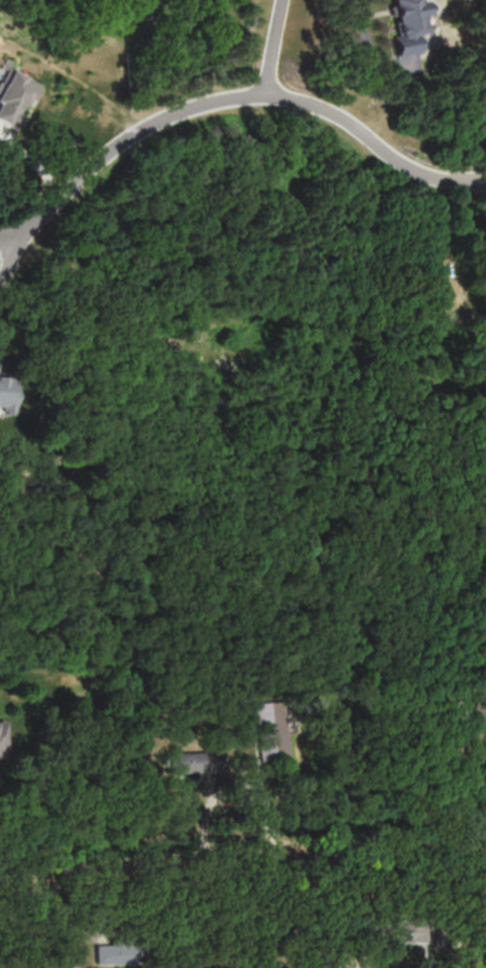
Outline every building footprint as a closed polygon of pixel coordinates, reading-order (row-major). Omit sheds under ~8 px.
[(420,52),(417,34),(425,33),(422,15),(427,14),(424,0),(419,1),(419,0),(393,0),(398,34),(393,35),(397,56),(420,52)] [(6,69),(0,81),(0,122),(13,128),(34,82),(6,69)] [(14,414),(15,379),(0,378),(0,414),(14,414)] [(478,681),(466,718),(485,724),(485,684),(478,681)] [(254,703),(257,764),(272,763),(269,702),(254,703)] [(165,752),(166,773),(218,772),(218,751),(165,752)] [(91,944),(92,965),(133,963),(132,943),(91,944)]
